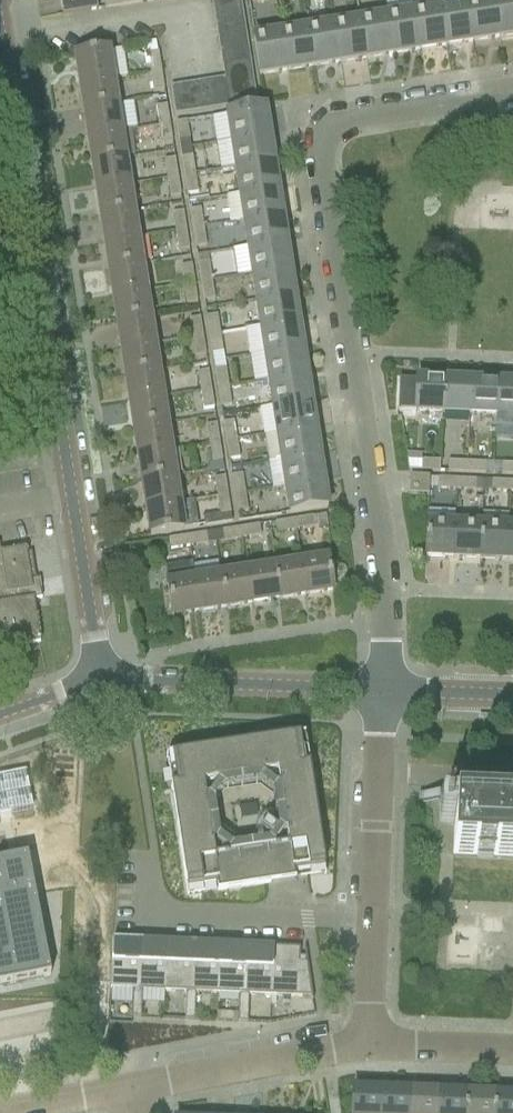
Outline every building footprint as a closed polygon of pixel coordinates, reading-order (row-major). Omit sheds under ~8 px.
[(62,16),(97,10),(95,0),(59,0),(62,16)] [(122,0),(103,0),(104,9),(123,6),(122,0)] [(213,12),(242,8),(240,0),(211,0),(213,12)] [(466,2),(472,43),(498,39),(492,0),(480,0),(466,2)] [(498,39),(512,37),(512,0),(492,0),(498,39)] [(466,2),(440,6),(446,48),(472,43),(466,2)] [(440,6),(412,11),(419,52),(446,48),(440,6)] [(213,12),(215,26),(244,21),(242,8),(213,12)] [(412,11),(386,15),(392,56),(419,52),(412,11)] [(386,15),(360,19),(366,60),(392,56),(386,15)] [(360,19),(333,23),(340,64),(366,60),(360,19)] [(215,26),(217,39),(246,34),(244,21),(215,26)] [(333,23),(306,27),(313,69),(340,64),(333,23)] [(306,27),(280,32),(286,73),(313,69),(306,27)] [(286,73),(280,32),(254,36),(260,77),(286,73)] [(217,39),(219,52),(248,48),(246,34),(217,39)] [(219,52),(221,65),(250,61),(248,48),(219,52)] [(108,52),(75,57),(75,58),(76,58),(80,83),(79,84),(110,79),(110,75),(106,53),(108,53),(108,52)] [(157,53),(147,55),(150,73),(160,72),(160,71),(157,53)] [(221,65),(224,79),(252,74),(250,61),(221,65)] [(160,72),(150,73),(153,92),(163,90),(163,89),(163,88),(160,72)] [(252,74),(224,79),(228,107),(257,102),(252,74)] [(110,79),(79,84),(79,85),(80,85),(84,110),(83,110),(83,111),(117,105),(113,79),(110,79)] [(224,79),(210,81),(215,109),(228,107),(224,79)] [(210,81),(197,83),(201,111),(215,109),(210,81)] [(197,83),(183,85),(188,113),(201,111),(197,83)] [(188,113),(183,85),(170,87),(174,115),(188,113)] [(117,105),(83,111),(85,111),(88,136),(87,137),(121,132),(136,130),(132,103),(117,105)] [(166,107),(155,108),(158,127),(169,125),(166,107)] [(223,116),(228,143),(267,137),(263,110),(223,116)] [(186,122),(175,123),(178,142),(180,151),(190,149),(189,141),(186,122)] [(169,125),(158,127),(161,145),(172,143),(169,125)] [(89,138),(93,163),(125,158),(121,132),(87,137),(87,138),(89,138)] [(228,143),(232,169),(271,162),(267,137),(228,143)] [(191,157),(181,158),(184,177),(194,175),(191,157)] [(93,163),(97,190),(129,185),(125,158),(93,163)] [(174,160),(164,161),(167,180),(177,178),(174,160)] [(232,169),(236,195),(276,189),(271,162),(232,169)] [(194,175),(184,177),(187,195),(197,194),(194,175)] [(177,178),(167,180),(169,198),(180,197),(177,178)] [(97,190),(101,216),(134,211),(129,185),(97,190)] [(236,195),(240,222),(280,215),(276,189),(236,195)] [(200,210),(189,211),(192,230),(203,228),(200,210)] [(101,216),(106,243),(138,238),(134,211),(101,216)] [(183,213),(172,214),(175,233),(186,231),(183,213)] [(240,222),(245,249),(284,242),(280,215),(240,222)] [(203,228),(192,230),(195,249),(206,247),(203,228)] [(186,231),(175,233),(178,251),(188,250),(186,231)] [(106,243),(110,269),(142,264),(138,238),(106,243)] [(245,249),(232,251),(236,278),(249,275),(288,269),(284,242),(245,249)] [(207,255),(196,256),(198,265),(201,283),(211,281),(208,263),(207,255)] [(110,269),(114,296),(147,291),(142,264),(110,269)] [(191,266),(181,267),(183,286),(194,284),(191,266)] [(249,275),(253,302),(293,296),(288,269),(249,275)] [(211,281),(201,283),(204,302),(214,300),(211,281)] [(194,284),(183,286),(186,304),(197,303),(194,284)] [(114,296),(118,322),(151,318),(147,291),(114,296)] [(253,302),(257,328),(297,322),(293,296),(253,302)] [(217,316),(206,318),(209,336),(219,335),(217,316)] [(118,322),(122,349),(155,344),(151,318),(118,322)] [(199,319),(189,320),(192,339),(202,337),(199,319)] [(257,328),(262,355),(301,349),(297,322),(257,328)] [(219,335),(209,336),(212,355),(222,353),(219,335)] [(202,337),(192,339),(195,357),(205,356),(202,337)] [(122,349),(126,376),(160,371),(155,344),(122,349)] [(262,355),(266,381),(305,375),(301,349),(262,355)] [(225,369),(215,371),(217,389),(228,388),(225,369)] [(126,376),(130,402),(164,397),(160,371),(126,376)] [(208,372),(197,374),(200,392),(211,390),(208,372)] [(266,381),(270,408),(310,402),(305,375),(266,381)] [(399,378),(397,411),(399,411),(399,410),(415,410),(415,412),(442,413),(443,380),(443,381),(417,380),(417,378),(416,378),(416,380),(400,379),(400,378),(399,378)] [(442,413),(469,414),(470,381),(469,381),(469,382),(444,381),(444,380),(443,380),(442,413)] [(469,414),(496,415),(497,382),(496,382),(496,383),(471,382),(471,381),(470,381),(469,414)] [(495,428),(512,429),(512,384),(498,383),(498,382),(497,382),(496,415),(495,428)] [(228,388),(217,389),(220,408),(231,406),(228,388)] [(211,390),(200,392),(203,410),(214,409),(211,390)] [(159,398),(129,403),(130,403),(134,428),(133,428),(133,429),(134,429),(168,424),(164,397),(159,398)] [(270,408),(274,434),(314,428),(310,402),(270,408)] [(233,422),(223,424),(226,443),(236,441),(233,422)] [(134,429),(139,455),(172,450),(168,424),(134,429)] [(216,425),(206,427),(209,445),(219,444),(216,425)] [(274,434),(279,461),(318,455),(314,428),(274,434)] [(236,441),(226,443),(229,461),(239,459),(236,441)] [(219,444),(209,445),(211,464),(222,462),(219,444)] [(139,455),(143,482),(177,477),(172,450),(139,455)] [(279,461),(267,463),(271,489),(283,488),(322,481),(318,455),(279,461)] [(406,455),(409,471),(421,472),(421,461),(421,456),(406,455)] [(421,472),(440,472),(440,461),(421,461),(421,472)] [(448,463),(448,473),(467,474),(467,463),(448,463)] [(467,463),(467,474),(486,475),(487,464),(467,463)] [(502,475),(512,476),(512,465),(502,465),(502,475)] [(242,475),(231,477),(234,496),(244,494),(242,475)] [(143,482),(146,509),(181,503),(177,477),(143,482)] [(225,478),(214,480),(217,498),(227,497),(225,478)] [(409,478),(409,496),(427,497),(428,479),(409,478)] [(437,489),(437,490),(456,491),(456,480),(438,479),(437,489)] [(456,480),(456,491),(475,492),(475,481),(456,480)] [(322,481),(283,488),(287,514),(326,508),(322,481)] [(491,481),(491,492),(510,493),(510,482),(491,481)] [(244,494),(234,496),(237,514),(247,512),(244,494)] [(219,515),(203,518),(204,527),(232,523),(230,515),(227,497),(217,498),(219,515)] [(181,503),(146,509),(151,536),(185,531),(181,503)] [(425,542),(425,557),(453,558),(455,525),(455,513),(428,511),(427,511),(425,542)] [(312,517),(294,520),(295,531),(314,528),(312,517)] [(295,531),(294,520),(275,523),(277,534),(295,531)] [(260,536),(259,525),(240,528),(242,539),(260,536)] [(453,558),(480,559),(481,526),(455,525),(453,558)] [(480,559),(507,560),(509,527),(481,526),(480,559)] [(242,539),(240,528),(221,531),(223,542),(242,539)] [(206,534),(187,537),(189,548),(208,544),(206,534)] [(187,537),(169,539),(171,550),(189,548),(187,537)] [(38,642),(33,600),(41,598),(40,594),(39,588),(36,588),(31,553),(26,554),(25,549),(0,552),(0,648),(38,642)] [(301,563),(300,563),(305,597),(306,596),(306,595),(331,591),(332,593),(333,592),(327,559),(326,559),(327,561),(305,564),(301,565),(301,563)] [(300,565),(274,569),(279,601),(280,601),(279,599),(305,595),(305,597),(300,563),(300,565)] [(192,565),(164,569),(167,585),(172,617),(173,617),(173,616),(198,612),(199,613),(194,581),(192,565)] [(274,569),(247,573),(252,605),(253,605),(252,604),(278,600),(278,601),(279,601),(274,569)] [(247,573),(220,577),(225,609),(226,609),(226,608),(251,604),(251,605),(252,605),(247,573)] [(220,577),(194,581),(199,613),(200,613),(200,612),(225,608),(225,609),(220,577)] [(304,737),(166,758),(166,759),(176,757),(180,787),(171,788),(187,896),(188,896),(187,886),(216,882),(217,892),(272,883),(295,880),(294,874),(294,870),(323,866),(324,875),(325,875),(309,767),(299,768),(295,739),(305,738),(304,737)] [(0,778),(0,816),(32,810),(24,773),(0,778)] [(421,794),(421,803),(439,804),(438,822),(454,823),(453,856),(512,859),(512,798),(421,794)] [(50,978),(27,859),(0,864),(0,988),(50,978)] [(112,941),(110,989),(132,990),(131,1018),(135,1018),(139,942),(112,941)] [(142,991),(163,992),(165,943),(139,942),(135,1018),(141,1018),(142,991)] [(184,1020),(189,1020),(192,944),(165,943),(163,992),(186,993),(184,1020)] [(195,993),(217,994),(219,945),(192,944),(189,1020),(194,1020),(195,993)] [(238,1022),(242,1023),(246,946),(219,945),(217,994),(239,995),(238,1022)] [(246,946),(242,1023),(248,1023),(249,995),(271,996),(273,947),(246,946)] [(300,948),(273,947),(271,996),(311,998),(311,1001),(313,1001),(307,962),(306,962),(306,963),(299,963),(300,948)] [(44,1062),(46,1004),(0,1002),(0,1061),(44,1062)] [(381,1091),(352,1090),(351,1112),(380,1112),(381,1091)] [(409,1092),(381,1091),(380,1112),(408,1112),(409,1092)] [(437,1094),(409,1092),(408,1112),(437,1112),(437,1094)] [(466,1095),(437,1094),(437,1112),(465,1112),(466,1095)] [(494,1096),(466,1095),(465,1112),(493,1112),(494,1096)] [(494,1096),(493,1112),(512,1112),(512,1097),(494,1096)]
